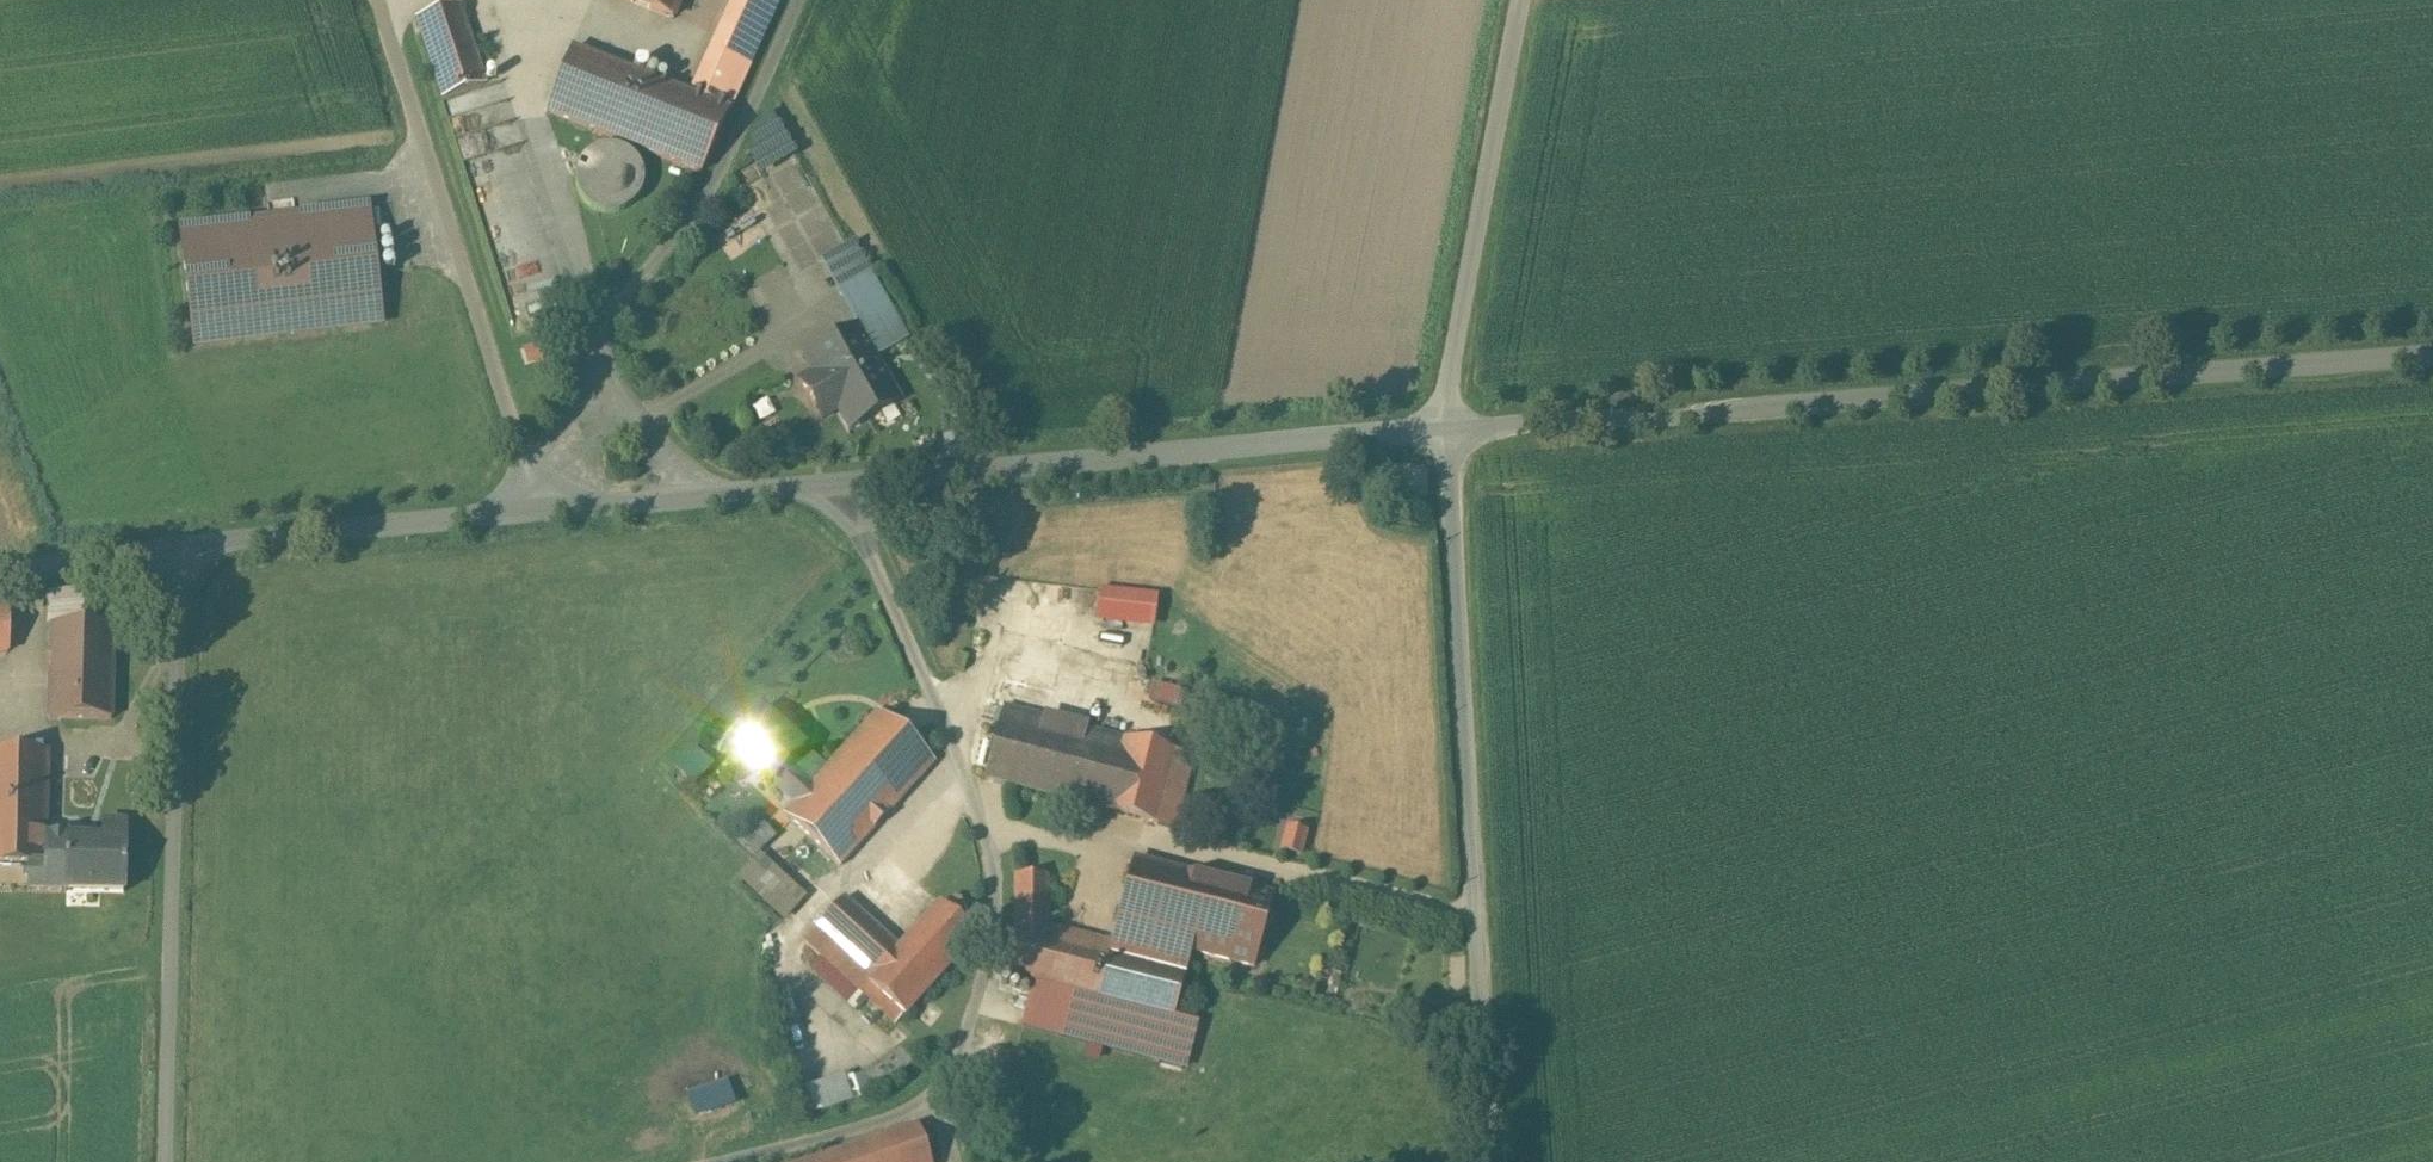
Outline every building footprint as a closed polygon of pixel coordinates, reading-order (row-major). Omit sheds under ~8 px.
[(570,50),(545,112),(700,171),(777,0),(732,0),(689,96),(570,50)] [(482,83),(456,6),(417,19),(443,97),(482,83)] [(368,208),(179,230),(192,345),(382,323),(368,208)] [(865,324),(858,328),(874,357),(880,353),(881,355),(908,340),(868,271),(842,286),(843,288),(844,287),(865,324)] [(898,402),(874,357),(858,328),(804,358),(812,373),(799,380),(815,408),(830,399),(849,429),(898,402)] [(1156,597),(1097,590),(1094,616),(1154,623),(1156,597)] [(113,596),(53,592),(48,716),(111,718),(113,596)] [(0,603),(0,653),(8,652),(11,601),(0,603)] [(1007,778),(1024,714),(1002,708),(986,773),(1007,778)] [(772,784),(794,802),(810,784),(789,766),(802,750),(759,711),(725,749),(769,787),(772,784)] [(933,763),(876,712),(810,784),(794,802),(783,814),(832,860),(862,828),(868,834),(933,763)] [(1192,758),(1024,714),(1007,778),(1005,785),(1173,829),(1192,758)] [(46,839),(48,752),(0,751),(0,866),(27,867),(43,866),(44,840),(46,839)] [(782,919),(804,894),(756,852),(773,833),(758,820),(739,840),(757,856),(736,879),(782,919)] [(64,840),(62,892),(65,892),(66,887),(87,887),(88,889),(122,889),(122,892),(124,892),(127,823),(102,822),(101,841),(64,840)] [(1301,855),(1306,829),(1282,824),(1276,850),(1301,855)] [(62,892),(64,840),(46,839),(44,840),(43,866),(27,867),(26,891),(62,892)] [(1152,942),(1146,965),(1169,971),(1172,961),(1175,948),(1183,950),(1201,879),(1132,862),(1114,932),(1152,942)] [(1014,876),(1014,930),(1045,938),(1045,876),(1014,876)] [(1201,879),(1183,950),(1253,967),(1271,897),(1201,879)] [(898,949),(842,898),(804,941),(895,1024),(975,937),(939,905),(898,949)] [(1014,930),(1013,929),(1001,976),(1032,984),(1078,996),(1090,950),(1045,938),(1014,930)] [(1090,950),(1078,996),(1171,1020),(1185,965),(1172,961),(1169,971),(1146,965),(1090,950)] [(1171,1020),(1078,996),(1032,984),(1021,1025),(1087,1042),(1106,1047),(1160,1062),(1171,1020)] [(811,1161),(929,1161),(917,1127),(811,1161)]
